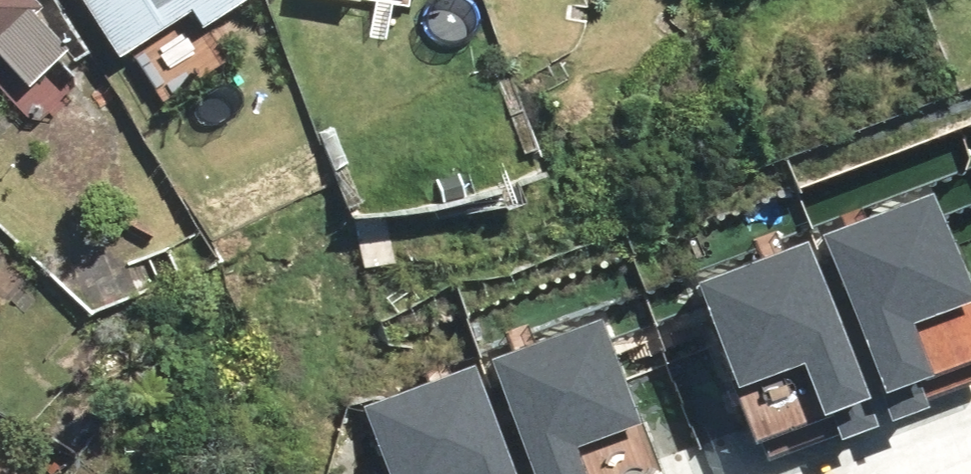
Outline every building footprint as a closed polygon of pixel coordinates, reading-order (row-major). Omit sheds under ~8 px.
[(3,53),(28,82),(70,45),(31,0),(0,0),(0,56),(3,53)] [(121,55),(197,9),(202,18),(231,0),(87,0),(121,55)] [(823,235),(881,384),(877,386),(892,423),(932,408),(928,399),(970,382),(970,286),(934,192),(823,235)] [(389,198),(354,209),(373,264),(407,252),(389,198)] [(811,238),(697,281),(738,388),(734,389),(756,447),(762,445),(768,461),(840,434),(842,441),(880,426),(869,398),(872,397),(811,238)] [(604,317),(491,358),(534,473),(662,473),(604,317)] [(361,405),(386,473),(519,473),(478,362),(361,405)]
